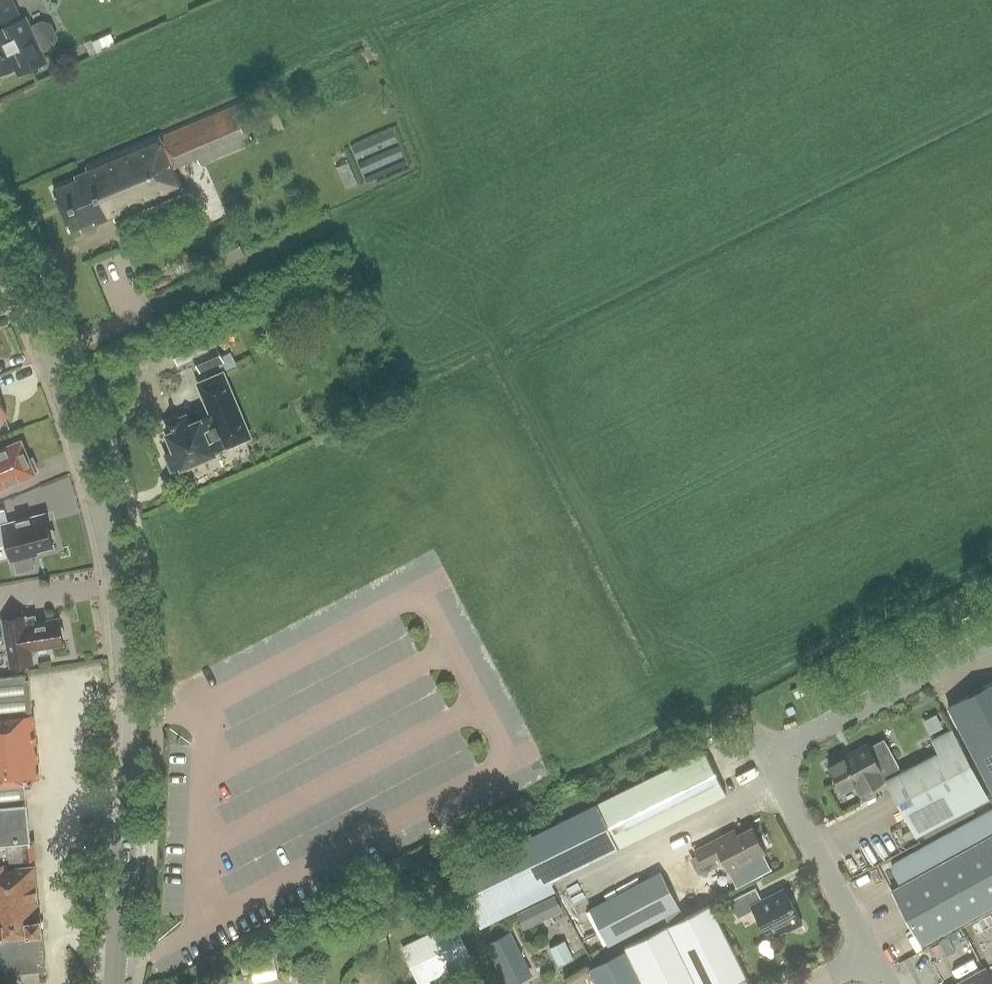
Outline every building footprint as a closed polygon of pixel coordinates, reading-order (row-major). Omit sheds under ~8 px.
[(0,29),(0,73),(15,66),(19,73),(47,61),(44,54),(56,49),(61,38),(55,25),(44,21),(32,26),(27,17),(24,18),(16,0),(2,0),(0,1),(0,20),(3,28),(0,29)] [(97,52),(122,43),(118,30),(93,39),(97,52)] [(76,181),(65,186),(53,191),(70,232),(81,227),(84,236),(96,231),(93,225),(112,217),(113,219),(184,190),(175,169),(198,159),(200,164),(253,142),(238,104),(106,159),(106,157),(86,165),(88,171),(74,176),(76,181)] [(402,130),(357,142),(367,179),(412,167),(402,130)] [(211,329),(172,346),(180,365),(195,358),(201,371),(220,363),(223,371),(238,365),(232,352),(223,356),(211,329)] [(190,423),(186,414),(179,417),(181,422),(167,428),(176,448),(164,454),(172,471),(184,466),(186,470),(211,459),(209,456),(227,447),(252,435),(224,372),(197,384),(211,414),(190,423)] [(0,449),(0,492),(37,476),(35,471),(39,469),(34,457),(30,459),(22,440),(0,449)] [(8,544),(12,559),(18,557),(21,567),(34,564),(31,554),(38,552),(36,548),(53,544),(52,538),(55,534),(53,529),(48,526),(45,513),(9,522),(6,509),(0,511),(0,547),(8,544)] [(8,665),(33,661),(31,647),(63,642),(61,633),(63,631),(62,625),(59,623),(59,618),(36,622),(34,612),(0,617),(0,620),(8,665)] [(30,713),(29,710),(33,710),(30,675),(0,677),(0,976),(47,971),(42,918),(39,919),(29,804),(25,804),(24,799),(27,798),(26,784),(25,776),(39,775),(34,713),(30,713)] [(948,705),(991,792),(991,682),(948,705)] [(843,791),(856,784),(861,793),(885,780),(886,780),(887,779),(909,820),(918,837),(987,801),(978,785),(956,743),(902,771),(883,738),(868,746),(867,743),(829,764),(843,791)] [(596,802),(596,803),(454,873),(476,916),(728,791),(706,747),(596,802)] [(899,860),(910,881),(894,890),(923,944),(991,906),(991,809),(899,860)] [(737,885),(752,877),(773,866),(773,865),(772,866),(765,851),(767,850),(753,824),(731,836),(729,832),(696,849),(699,855),(689,859),(674,855),(670,868),(692,910),(713,899),(707,886),(710,871),(722,865),(718,858),(723,856),(730,869),(737,885)] [(684,914),(680,907),(662,872),(591,907),(609,943),(666,914),(669,922),(684,914)] [(789,930),(803,923),(785,888),(763,899),(756,887),(730,900),(738,918),(754,909),(769,938),(788,928),(789,930)] [(556,893),(520,910),(526,924),(562,907),(556,893)] [(747,974),(709,904),(626,945),(645,983),(727,983),(747,974)] [(402,948),(419,983),(424,983),(473,960),(455,922),(402,948)] [(512,933),(488,945),(508,983),(514,983),(534,974),(512,933)] [(549,963),(554,972),(575,961),(565,940),(550,948),(556,960),(549,963)] [(625,950),(590,967),(598,983),(642,983),(625,950)] [(249,970),(261,970),(261,975),(284,974),(283,953),(248,955),(249,970)] [(986,968),(956,983),(991,983),(991,979),(986,968)]
